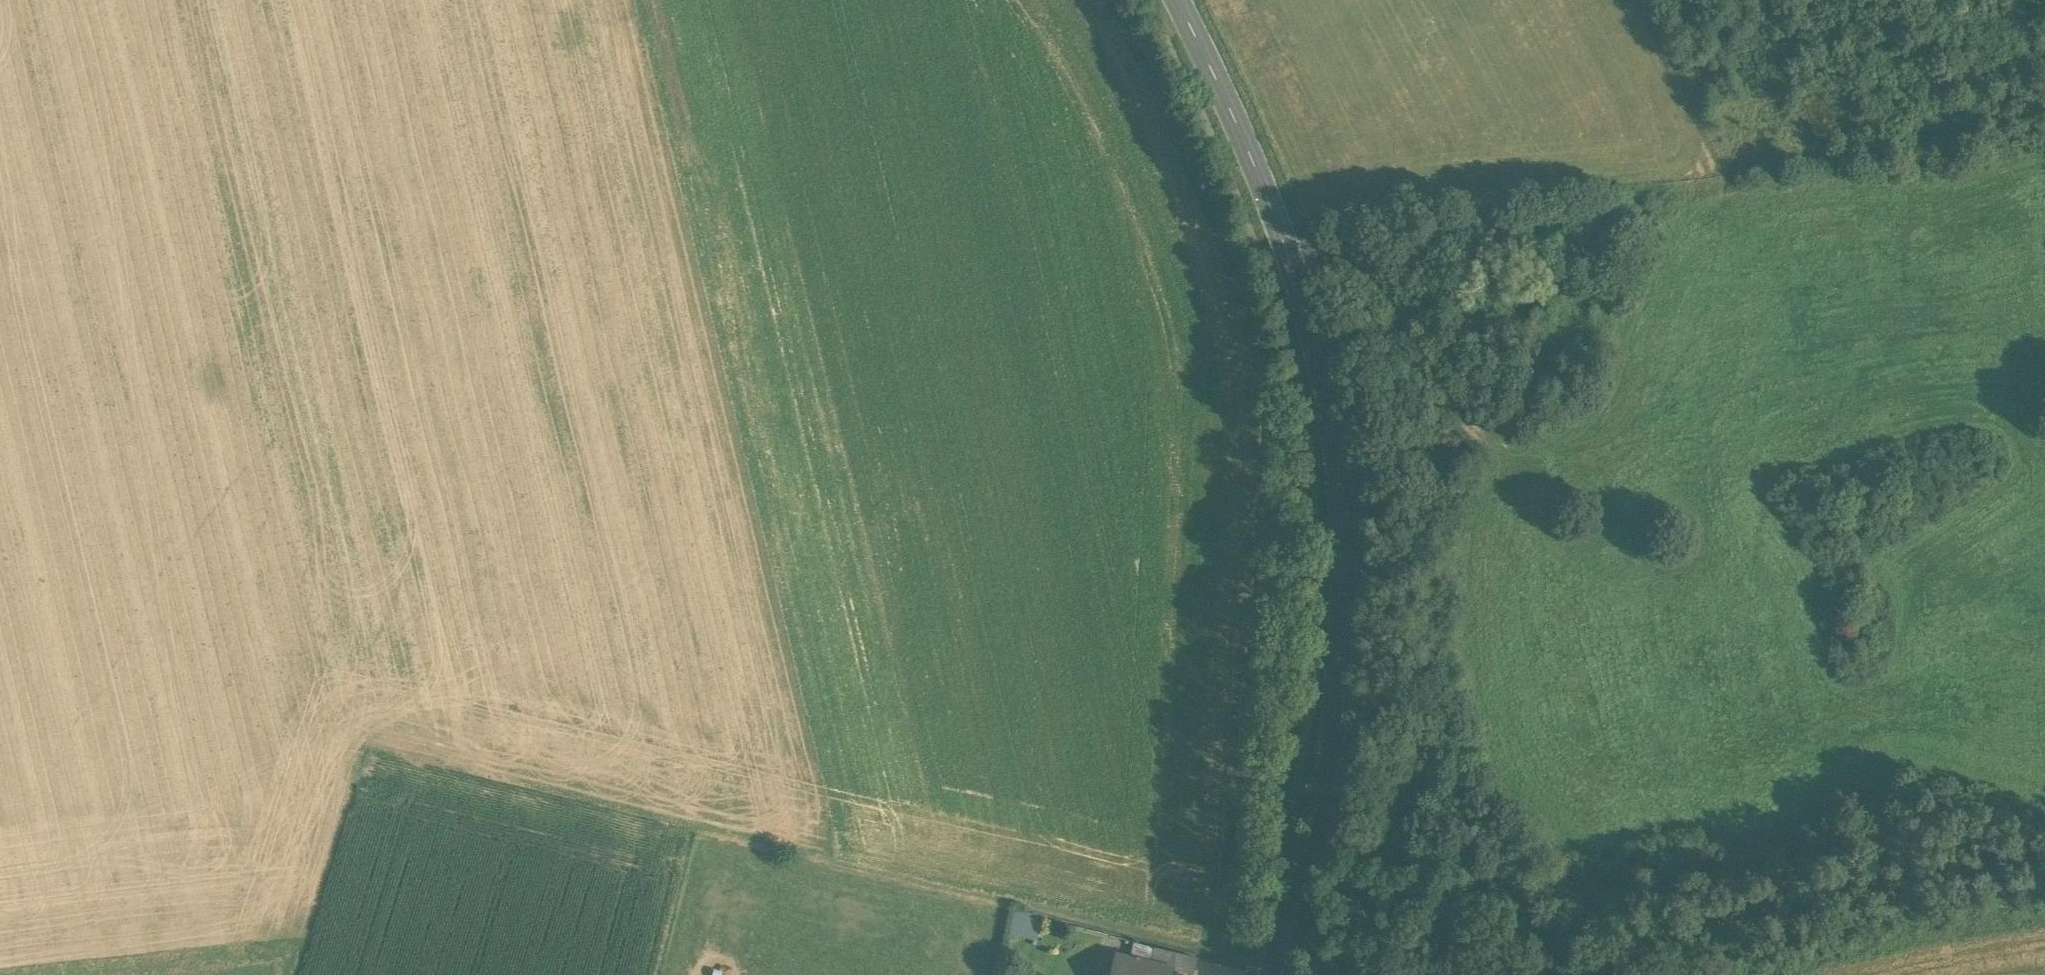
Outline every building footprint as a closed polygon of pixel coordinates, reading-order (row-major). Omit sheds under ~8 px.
[(1020,911),(1016,933),(1037,936),(1040,915),(1020,911)] [(1154,948),(1150,964),(1174,969),(1173,970),(1191,974),(1193,974),(1197,959),(1154,948)] [(1115,955),(1110,974),(1172,974),(1173,970),(1174,969),(1150,964),(1115,955)]
